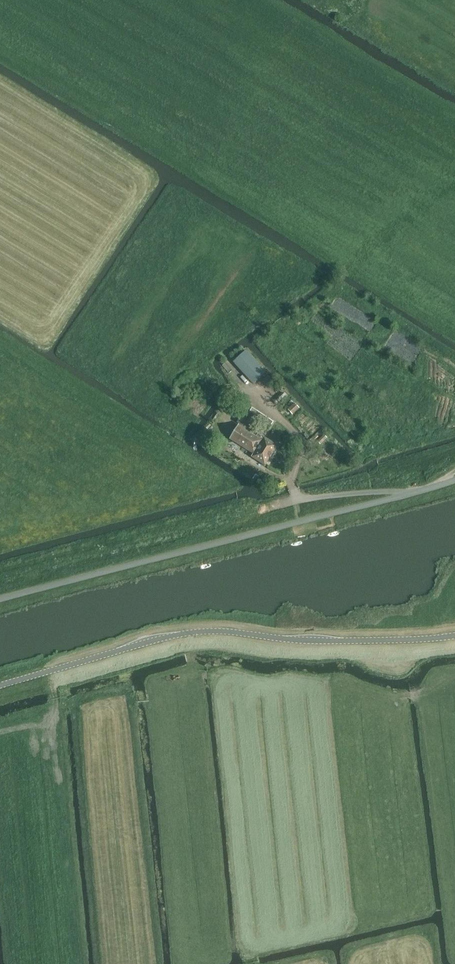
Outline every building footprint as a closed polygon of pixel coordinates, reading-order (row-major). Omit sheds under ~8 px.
[(246,351),(233,362),(253,384),(266,373),(246,351)] [(295,403),(288,410),(293,414),(299,408),(295,403)] [(241,417),(237,423),(254,433),(258,427),(241,417)] [(254,453),(262,440),(253,434),(238,425),(230,438),(251,451),(254,453)] [(254,453),(251,451),(248,455),(257,460),(265,465),(277,445),(264,437),(262,440),(254,453)] [(256,474),(253,479),(262,485),(265,480),(256,474)]
